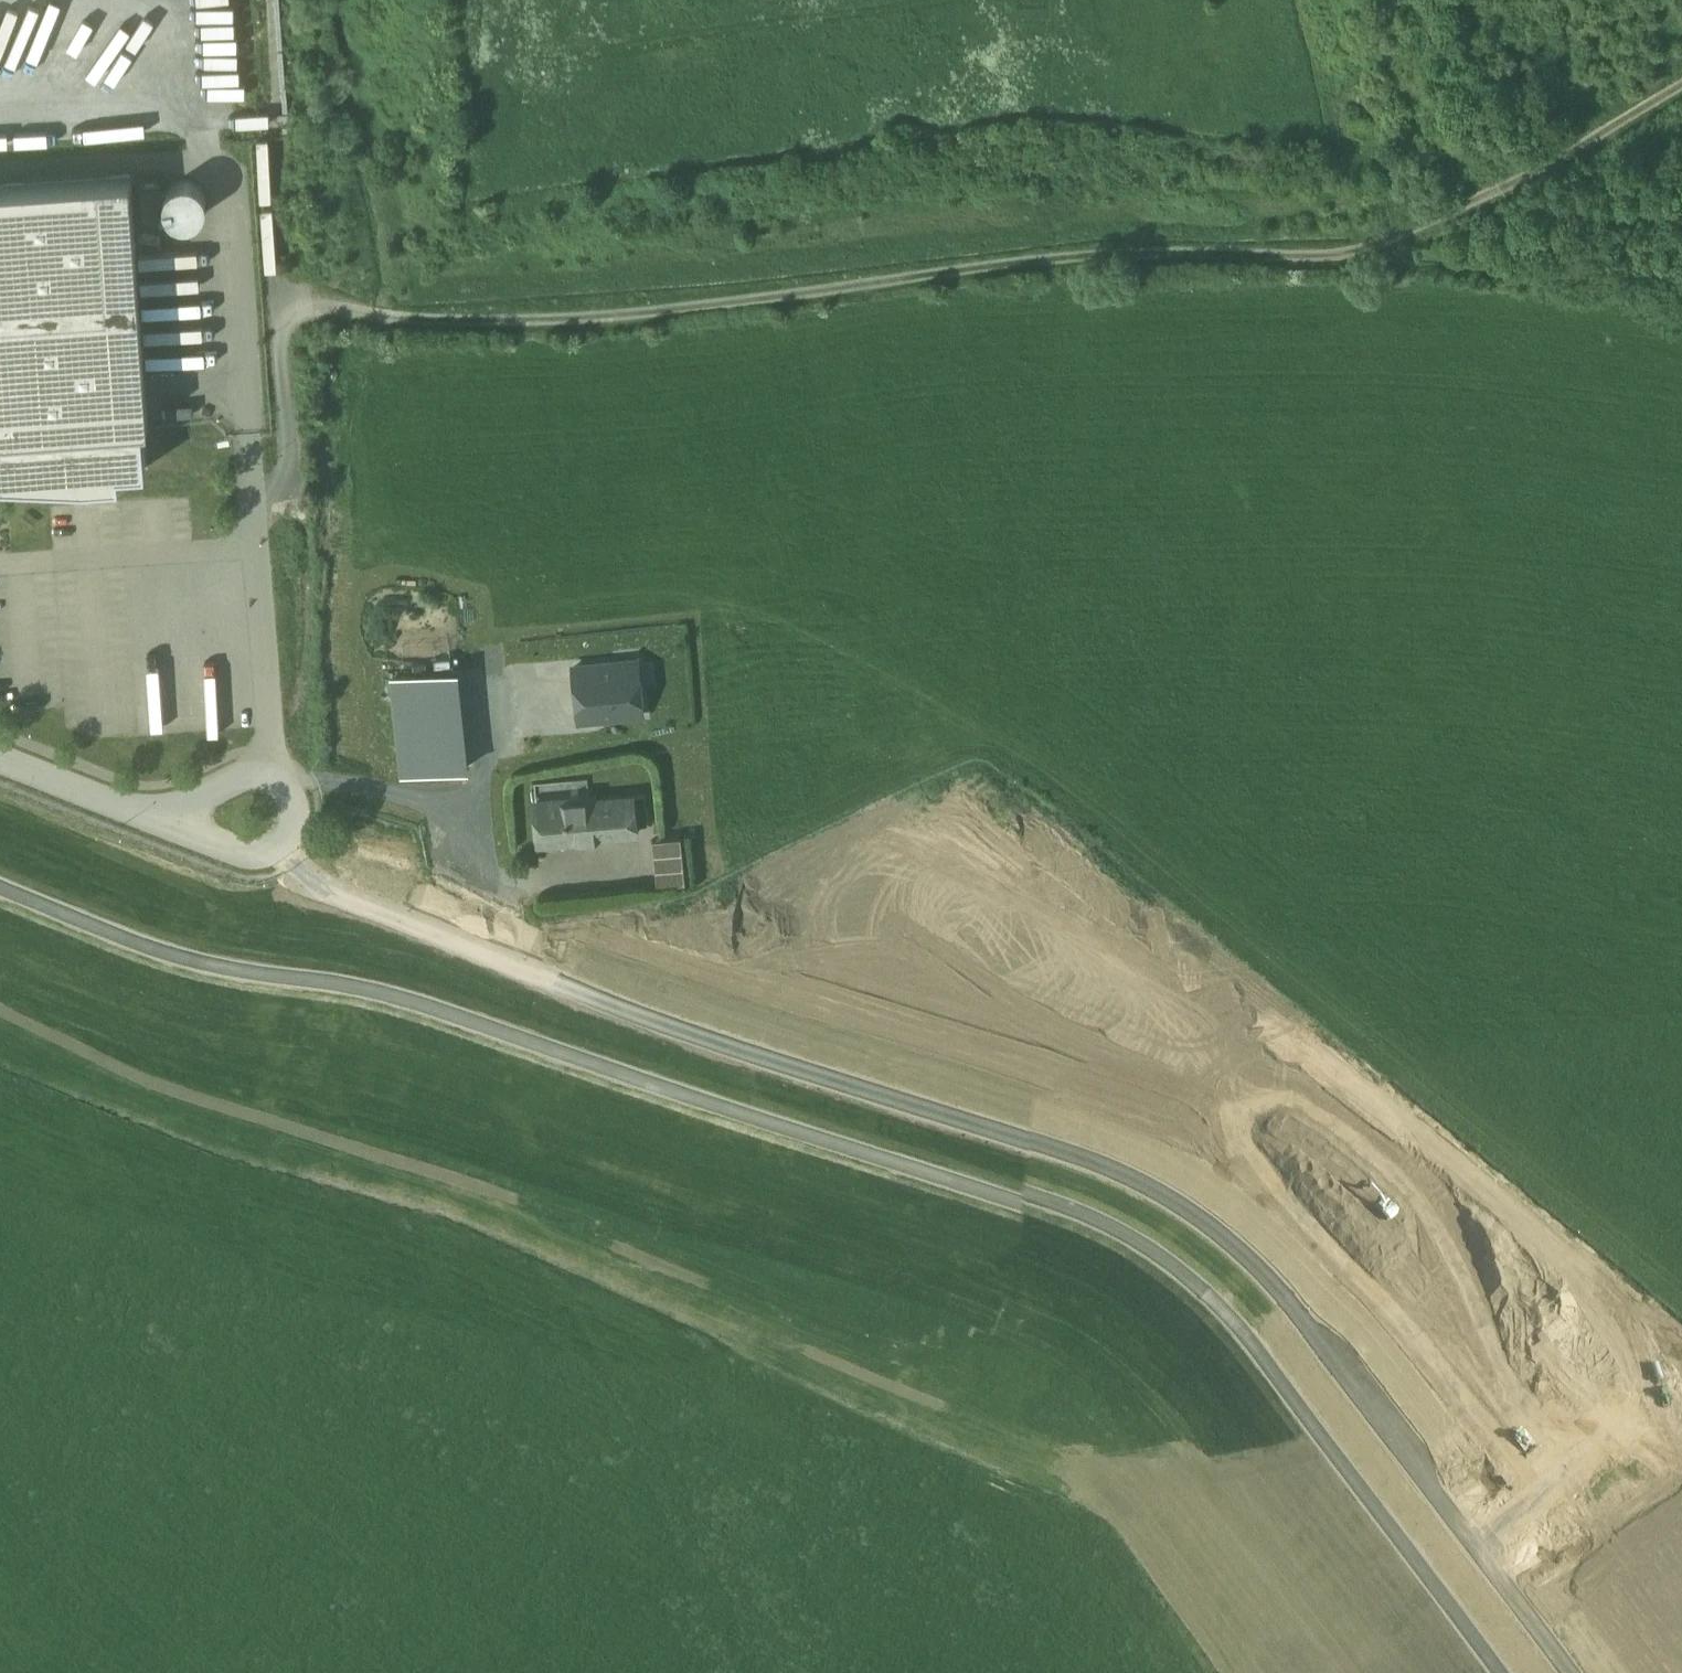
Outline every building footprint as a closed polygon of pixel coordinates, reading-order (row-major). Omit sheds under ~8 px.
[(0,160),(0,414),(146,404),(132,151),(0,160)] [(142,220),(203,218),(202,182),(159,184),(159,181),(141,182),(142,220)] [(146,404),(0,414),(0,484),(121,475),(120,460),(149,458),(146,404)] [(615,661),(572,666),(577,713),(602,710),(603,717),(644,713),(639,665),(615,668),(615,661)] [(393,676),(402,777),(465,771),(456,670),(393,676)] [(586,780),(567,782),(569,795),(587,792),(586,780)] [(591,797),(564,799),(564,801),(534,804),(538,846),(557,844),(557,842),(577,840),(577,843),(596,841),(596,838),(638,833),(637,826),(649,824),(646,795),(591,800),(591,797)] [(655,882),(683,881),(681,834),(652,835),(655,882)]
